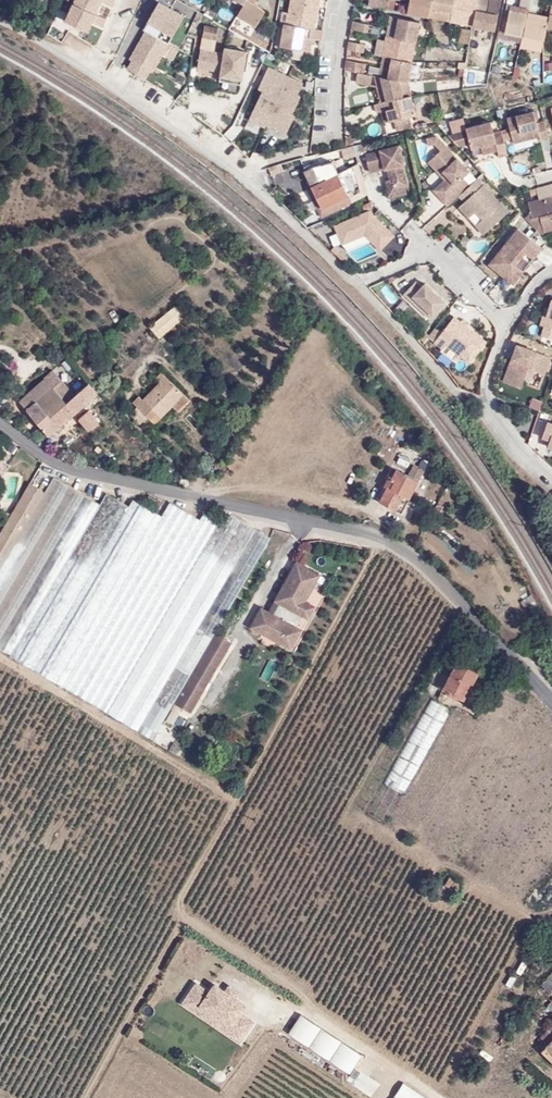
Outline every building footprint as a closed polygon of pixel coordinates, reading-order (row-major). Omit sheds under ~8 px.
[(75,2),(98,13),(103,3),(110,7),(114,0),(76,0),(75,2)] [(146,20),(173,35),(185,14),(161,0),(159,0),(146,20)] [(255,0),(247,0),(244,5),(236,18),(254,28),(263,14),(251,7),(255,0)] [(285,24),(313,30),(318,0),(316,0),(290,0),(287,12),(285,24)] [(436,0),(414,0),(412,10),(432,14),(436,0)] [(454,19),(458,0),(436,0),(432,14),(454,19)] [(479,9),(481,0),(458,0),(454,19),(476,23),(479,9)] [(490,11),(501,13),(504,0),(492,0),(490,11)] [(98,13),(75,2),(66,22),(89,33),(94,24),(103,27),(107,17),(98,13)] [(530,12),(531,10),(531,8),(522,6),(510,3),(509,8),(513,8),(530,12)] [(508,30),(513,8),(509,8),(505,29),(508,30)] [(529,16),(530,12),(513,8),(508,30),(526,33),(529,16)] [(476,23),(499,28),(501,13),(490,11),(479,9),(476,23)] [(551,14),(538,11),(531,10),(530,12),(529,16),(550,20),(551,14)] [(394,13),(390,33),(399,35),(403,15),(394,13)] [(419,39),(423,19),(403,15),(399,35),(419,39)] [(526,33),(546,38),(549,24),(550,20),(529,16),(526,33)] [(254,28),(236,18),(235,21),(253,31),(254,28)] [(374,21),(357,18),(355,26),(372,29),(374,21)] [(313,30),(285,24),(281,45),(312,50),(314,40),(311,39),(313,30)] [(219,28),(204,25),(203,37),(217,40),(219,28)] [(321,31),(313,30),(311,39),(314,40),(320,41),(321,31)] [(148,31),(128,67),(146,78),(150,70),(153,72),(170,43),(148,31)] [(399,35),(390,33),(390,38),(387,53),(389,53),(393,54),(416,58),(419,39),(399,35)] [(390,38),(382,36),(379,51),(387,53),(390,38)] [(369,41),(353,38),(352,46),(368,49),(369,41)] [(225,53),(201,49),(197,69),(245,79),(249,50),(227,45),(225,53)] [(389,53),(387,53),(384,64),(386,64),(391,65),(393,54),(389,53)] [(386,64),(384,64),(382,72),(384,73),(412,78),(416,58),(393,54),(391,65),(386,64)] [(370,60),(350,56),(349,66),(363,69),(368,70),(370,60)] [(267,125),(287,133),(296,114),(293,113),(301,94),(299,93),(303,82),(269,67),(259,89),(263,90),(249,121),(265,127),(267,125)] [(375,81),(377,71),(368,70),(363,69),(361,78),(375,81)] [(382,72),(378,72),(386,99),(391,98),(384,73),(382,72)] [(415,92),(412,78),(384,73),(391,98),(415,92)] [(391,98),(386,99),(378,101),(380,108),(385,107),(390,106),(392,118),(399,117),(413,114),(420,112),(415,92),(391,98)] [(471,107),(469,97),(453,101),(456,111),(471,107)] [(531,123),(528,111),(501,117),(507,143),(533,137),(534,141),(543,139),(539,121),(531,123)] [(415,124),(413,114),(399,117),(401,127),(415,124)] [(454,147),(464,144),(465,149),(474,146),(489,142),(491,151),(493,157),(502,155),(496,131),(487,133),(484,122),(460,129),(460,131),(443,135),(454,147)] [(464,171),(431,136),(421,138),(422,146),(430,145),(435,151),(426,159),(443,177),(440,180),(429,190),(443,206),(454,196),(465,186),(457,177),(464,171)] [(474,146),(477,155),(491,151),(489,142),(474,146)] [(354,157),(350,146),(319,155),(322,164),(331,162),(332,164),(354,157)] [(400,166),(395,146),(361,155),(366,174),(383,169),(386,180),(388,190),(401,187),(404,187),(399,166),(400,166)] [(426,159),(423,162),(440,180),(443,177),(426,159)] [(351,201),(348,194),(337,173),(332,164),(331,162),(322,164),(310,167),(317,180),(324,177),(325,179),(310,186),(309,185),(304,188),(319,217),(351,201)] [(310,186),(325,179),(324,177),(317,180),(310,167),(303,170),(309,185),(310,186)] [(363,195),(349,167),(337,173),(348,194),(351,201),(363,195)] [(464,171),(457,177),(465,186),(472,179),(464,171)] [(465,186),(454,196),(459,202),(454,207),(464,219),(470,213),(476,220),(470,225),(479,235),(503,212),(473,179),(472,179),(465,186)] [(380,181),(385,199),(403,195),(401,187),(388,190),(386,180),(380,181)] [(527,204),(530,213),(532,220),(539,218),(543,233),(551,230),(551,184),(535,188),(539,200),(527,204)] [(391,236),(365,212),(330,227),(338,246),(361,236),(376,251),(391,236)] [(530,225),(543,238),(543,233),(539,218),(532,220),(530,213),(524,219),(530,225)] [(543,238),(530,225),(522,236),(538,249),(545,240),(543,238)] [(522,236),(514,229),(484,266),(509,286),(520,272),(512,266),(522,254),(529,260),(538,249),(522,236)] [(335,257),(341,264),(345,260),(339,254),(335,257)] [(417,288),(412,282),(399,295),(405,301),(408,297),(428,317),(441,303),(421,284),(417,288)] [(425,320),(428,317),(408,297),(405,301),(425,320)] [(551,299),(548,309),(545,318),(549,319),(544,337),(551,340),(551,300),(551,299)] [(177,307),(151,325),(158,335),(185,317),(177,307)] [(548,309),(544,307),(539,325),(543,326),(540,336),(544,337),(549,319),(545,318),(548,309)] [(433,326),(444,316),(438,310),(428,320),(433,326)] [(462,324),(453,318),(442,333),(435,328),(427,338),(434,343),(433,344),(440,349),(439,351),(455,363),(459,356),(470,364),(486,342),(473,332),(474,330),(464,322),(462,324)] [(118,341),(114,337),(106,345),(109,349),(118,341)] [(543,375),(550,357),(516,345),(502,382),(520,389),(524,377),(531,380),(534,372),(543,375)] [(89,374),(95,369),(91,364),(85,369),(89,374)] [(48,434),(82,404),(75,397),(52,372),(19,402),(48,434)] [(153,424),(182,395),(161,374),(154,381),(159,385),(144,399),(140,395),(132,404),(153,424)] [(114,382),(107,375),(93,387),(98,392),(102,389),(105,391),(114,382)] [(86,400),(80,393),(75,397),(82,404),(86,400)] [(530,407),(540,409),(542,400),(532,397),(530,407)] [(88,429),(96,422),(88,413),(80,420),(88,429)] [(546,422),(541,438),(549,440),(546,447),(551,449),(551,424),(546,422)] [(407,477),(396,471),(392,477),(387,488),(379,502),(395,510),(402,497),(408,500),(417,482),(423,472),(413,467),(407,477)] [(389,476),(384,486),(387,488),(392,477),(389,476)] [(271,538),(226,512),(220,522),(205,513),(201,520),(171,502),(162,517),(134,500),(130,507),(107,494),(100,505),(54,477),(42,498),(0,570),(0,648),(12,655),(11,657),(154,740),(175,704),(216,633),(271,538)] [(30,515),(40,497),(24,488),(0,531),(0,568),(30,515)] [(408,500),(402,497),(395,510),(400,513),(408,500)] [(306,602),(321,575),(297,562),(276,601),(281,604),(275,615),(270,612),(262,608),(251,628),(259,632),(263,624),(296,643),(302,630),(297,627),(303,616),(308,619),(315,607),(306,602)] [(276,601),(270,612),(275,615),(281,604),(276,601)] [(296,643),(263,624),(259,632),(292,650),(296,643)] [(191,713),(232,643),(216,633),(175,704),(191,713)] [(451,639),(458,644),(461,639),(455,635),(451,639)] [(272,679),(279,662),(272,659),(265,676),(272,679)] [(471,687),(478,674),(457,662),(443,689),(461,699),(468,686),(471,687)] [(404,793),(451,708),(431,697),(384,782),(404,793)] [(449,878),(445,885),(457,892),(461,884),(449,878)] [(539,985),(551,997),(551,971),(539,985)] [(252,1022),(239,1013),(244,1005),(234,998),(224,991),(213,984),(208,992),(195,983),(181,1003),(238,1042),(252,1022)] [(238,992),(228,986),(224,991),(234,998),(238,992)] [(350,1073),(363,1055),(301,1014),(288,1032),(350,1073)] [(541,1052),(551,1062),(551,1039),(541,1052)] [(392,1097),(429,1097),(402,1082),(392,1097)]
